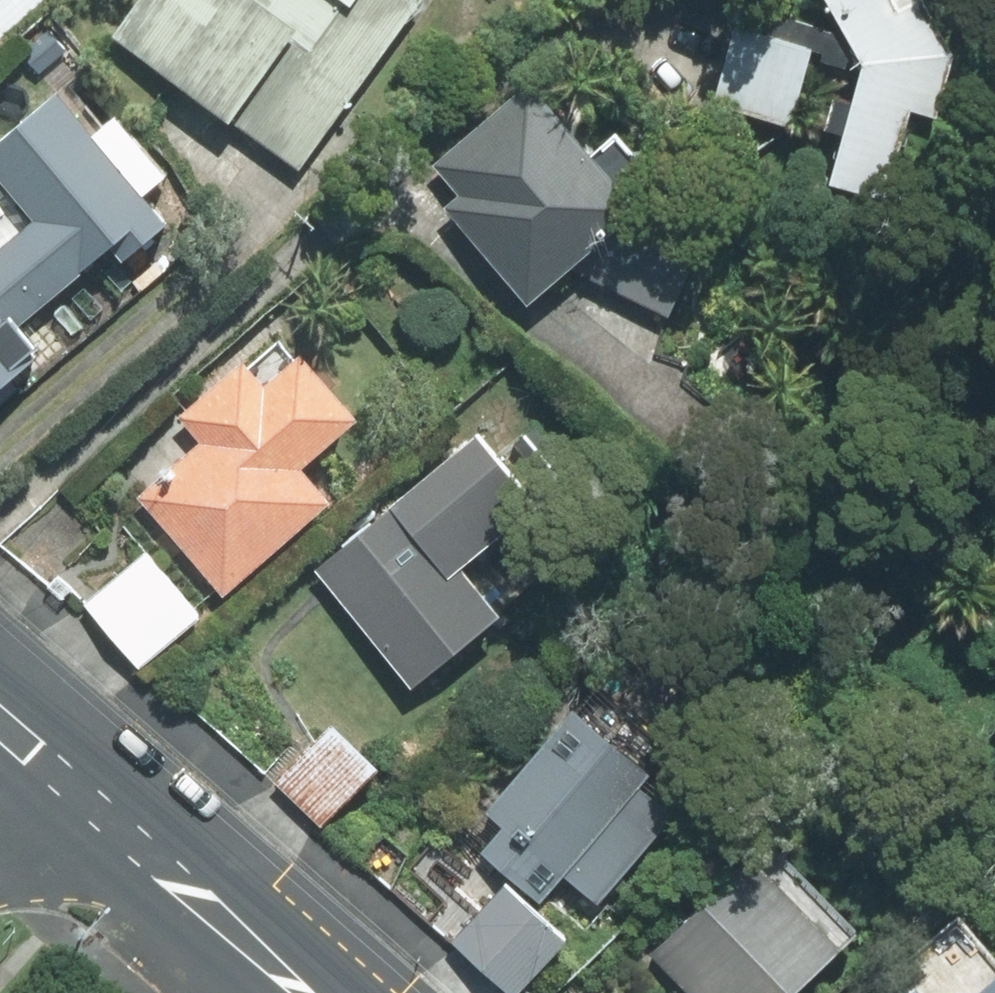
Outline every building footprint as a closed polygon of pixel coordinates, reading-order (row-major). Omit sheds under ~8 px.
[(135,30),(305,154),(418,0),(157,0),(135,30)] [(875,58),(841,173),(891,188),(917,98),(942,106),(959,45),(934,0),(916,0),(906,6),(903,0),(843,0),(875,58)] [(817,45),(740,25),(719,102),(796,122),(817,45)] [(59,87),(0,137),(0,171),(49,228),(33,242),(73,289),(116,253),(126,265),(176,222),(59,87)] [(702,241),(632,208),(636,204),(535,88),(434,174),(535,291),(609,228),(589,269),(671,308),(702,241)] [(212,443),(149,497),(226,587),(332,497),(302,463),(358,415),(310,359),(271,392),(249,367),(189,417),(212,443)] [(480,441),(328,571),(420,678),(499,610),(461,565),(534,503),(480,441)] [(200,613),(149,553),(92,602),(143,662),(200,613)] [(380,764),(337,725),(285,781),(327,820),(380,764)] [(646,832),(548,750),(502,805),(539,836),(529,849),(589,899),(646,832)] [(760,857),(663,949),(705,992),(791,992),(843,944),(760,857)] [(568,933),(512,886),(462,945),(518,992),(568,933)]
